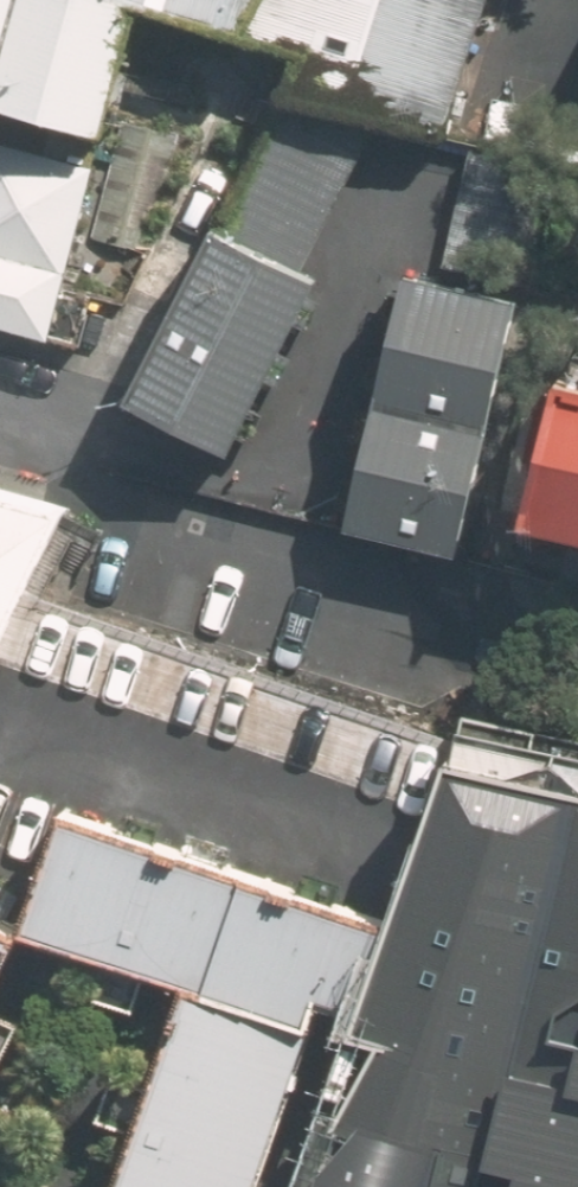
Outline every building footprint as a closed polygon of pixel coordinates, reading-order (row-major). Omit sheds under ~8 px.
[(54,338),(139,2),(132,0),(0,0),(0,322),(54,338)] [(139,2),(302,52),(271,101),(438,143),(485,0),(132,0),(139,2)] [(319,270),(219,221),(130,400),(231,449),(319,270)] [(520,304),(401,276),(344,512),(463,540),(520,304)] [(563,378),(528,524),(577,535),(577,381),(563,378)] [(72,529),(66,508),(0,490),(0,648),(72,529)] [(443,747),(389,936),(358,1024),(301,1186),(577,1186),(577,776),(443,747)] [(371,930),(62,823),(26,940),(183,997),(309,1041),(319,1011),(339,1018),(358,1024),(389,936),(371,930)] [(0,927),(0,992),(26,940),(0,927)] [(309,1041),(183,997),(116,1186),(256,1186),(309,1041)] [(2,1073),(29,1018),(0,1004),(0,1072),(2,1073)]
